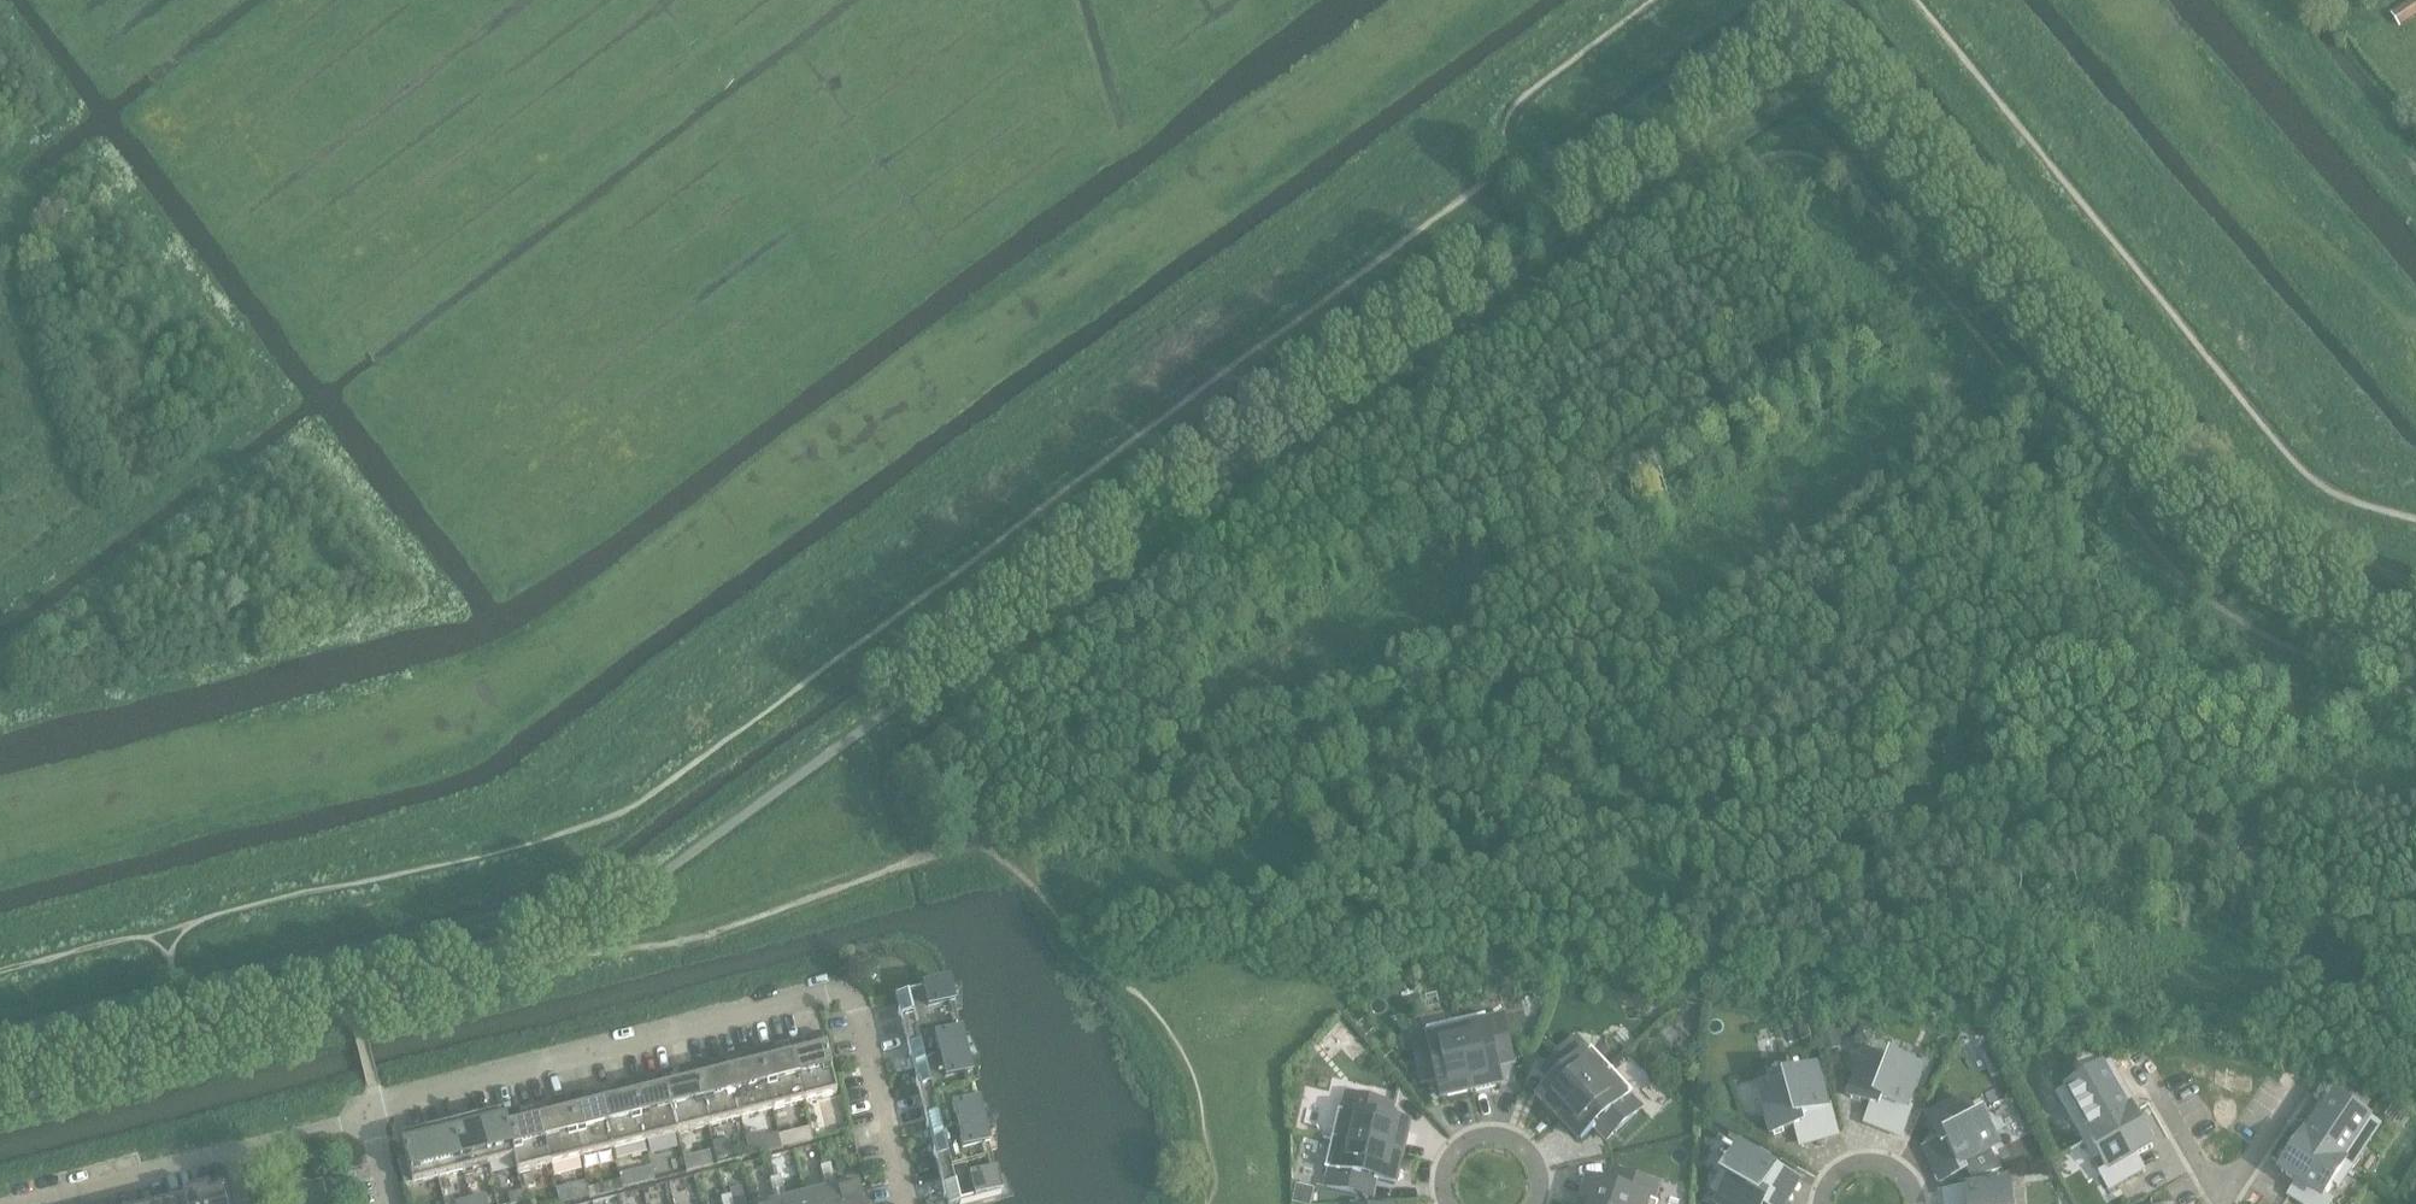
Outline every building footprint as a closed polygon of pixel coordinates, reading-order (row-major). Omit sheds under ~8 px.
[(2400,29),(2415,18),(2415,0),(2392,15),(2400,29)] [(895,1000),(904,1036),(957,1023),(948,987),(895,1000)] [(1469,1078),(1473,1093),(1502,1086),(1494,1051),(1510,1047),(1504,1018),(1487,1021),(1486,1018),(1457,1024),(1460,1039),(1469,1078)] [(957,1023),(904,1036),(913,1071),(965,1058),(957,1023)] [(1460,1039),(1457,1024),(1428,1031),(1429,1035),(1412,1038),(1419,1068),(1435,1064),(1443,1099),(1473,1093),(1469,1078),(1460,1039)] [(793,1058),(804,1103),(837,1095),(821,1033),(819,1033),(819,1034),(806,1038),(810,1054),(793,1058)] [(1542,1099),(1562,1121),(1572,1111),(1602,1083),(1613,1073),(1593,1051),(1590,1053),(1579,1041),(1557,1062),(1568,1074),(1542,1099)] [(804,1103),(793,1058),(775,1062),(771,1046),(757,1050),(772,1111),(804,1103)] [(729,1074),(740,1119),(772,1111),(757,1050),(743,1054),(747,1070),(729,1074)] [(1881,1104),(1907,1114),(1921,1077),(1895,1067),(1897,1062),(1879,1056),(1875,1065),(1866,1062),(1852,1100),(1861,1103),(1879,1110),(1881,1104)] [(913,1071),(922,1106),(974,1093),(965,1058),(913,1071)] [(693,1066),(708,1127),(740,1119),(729,1074),(712,1078),(708,1062),(693,1066)] [(2115,1062),(2111,1064),(2139,1113),(2155,1141),(2159,1138),(2115,1062)] [(2056,1096),(2084,1144),(2139,1113),(2111,1064),(2099,1071),(2101,1076),(2071,1093),(2069,1089),(2056,1096)] [(2083,1065),(2057,1074),(2062,1088),(2088,1078),(2083,1065)] [(666,1090),(677,1135),(708,1127),(693,1066),(679,1070),(683,1086),(666,1090)] [(1572,1111),(1562,1121),(1582,1143),(1609,1118),(1621,1130),(1643,1110),(1631,1097),(1634,1095),(1613,1073),(1602,1083),(1572,1111)] [(1827,1114),(1817,1075),(1789,1083),(1788,1080),(1770,1085),(1773,1094),(1763,1097),(1768,1114),(1774,1137),(1785,1134),(1803,1128),(1801,1121),(1827,1114)] [(630,1082),(645,1143),(677,1135),(666,1090),(648,1094),(644,1078),(630,1082)] [(620,1102),(602,1106),(613,1151),(645,1143),(630,1082),(615,1086),(620,1102)] [(922,1106),(930,1141),(983,1128),(974,1093),(922,1106)] [(566,1098),(581,1159),(613,1151),(602,1106),(585,1110),(581,1094),(566,1098)] [(2304,1141),(2351,1173),(2379,1131),(2382,1127),(2370,1119),(2368,1123),(2339,1104),(2340,1101),(2331,1095),(2319,1112),(2326,1117),(2321,1124),(2327,1129),(2315,1147),(2304,1140),(2304,1141)] [(1388,1154),(1402,1157),(1409,1128),(1373,1120),(1377,1103),(1348,1097),(1344,1113),(1340,1112),(1333,1141),(1349,1145),(1388,1154)] [(556,1118),(539,1122),(549,1167),(581,1159),(566,1098),(552,1102),(556,1118)] [(1879,1110),(1861,1103),(1859,1109),(1858,1111),(1860,1111),(1873,1116),(1874,1116),(1887,1121),(1888,1122),(1901,1127),(1902,1127),(1903,1126),(1907,1114),(1881,1104),(1879,1110)] [(1950,1145),(1962,1169),(1999,1151),(1987,1127),(1986,1125),(1989,1124),(1980,1107),(1971,1112),(1967,1103),(1930,1122),(1935,1131),(1944,1148),(1950,1145)] [(549,1167),(539,1122),(521,1127),(517,1111),(504,1114),(503,1114),(514,1160),(514,1161),(517,1175),(549,1167)] [(2297,1145),(2300,1147),(2304,1141),(2304,1140),(2315,1147),(2327,1129),(2321,1124),(2326,1117),(2319,1112),(2297,1145)] [(503,1114),(504,1114),(503,1113),(477,1119),(489,1166),(514,1160),(514,1161),(514,1160),(503,1114)] [(2139,1113),(2084,1144),(2095,1163),(2101,1159),(2109,1172),(2102,1177),(2110,1191),(2143,1172),(2136,1159),(2149,1152),(2144,1145),(2149,1142),(2150,1144),(2155,1141),(2139,1113)] [(1803,1128),(1785,1134),(1787,1140),(1787,1141),(1789,1141),(1802,1137),(1803,1137),(1816,1133),(1818,1133),(1830,1129),(1831,1129),(1831,1127),(1827,1114),(1801,1121),(1803,1128)] [(452,1126),(464,1173),(489,1166),(477,1119),(452,1126)] [(464,1173),(452,1126),(427,1132),(438,1179),(464,1173)] [(983,1128),(930,1141),(939,1176),(991,1163),(983,1128)] [(1935,1131),(1931,1134),(1929,1134),(1930,1136),(1936,1148),(1937,1149),(1943,1161),(1944,1163),(1949,1174),(1950,1175),(1952,1175),(1962,1169),(1950,1145),(1944,1148),(1935,1131)] [(438,1179),(427,1132),(401,1139),(406,1159),(398,1161),(404,1187),(438,1179)] [(1349,1145),(1333,1141),(1327,1171),(1331,1171),(1327,1188),(1356,1195),(1360,1178),(1395,1186),(1402,1157),(1388,1154),(1349,1145)] [(2304,1141),(2300,1147),(2297,1145),(2283,1165),(2287,1167),(2291,1170),(2287,1176),(2299,1184),(2290,1197),(2301,1203),(2332,1203),(2325,1199),(2328,1195),(2334,1186),(2339,1190),(2351,1173),(2304,1141)] [(1776,1174),(1741,1153),(1727,1177),(1726,1178),(1723,1177),(1714,1193),(1723,1197),(1719,1203),(1766,1203),(1769,1200),(1763,1197),(1776,1174)] [(939,1176),(946,1203),(980,1203),(1000,1199),(991,1163),(939,1176)] [(820,1168),(823,1180),(834,1177),(831,1165),(820,1168)] [(1766,1203),(1776,1203),(1781,1194),(1782,1193),(1788,1182),(1789,1181),(1787,1180),(1776,1174),(1763,1197),(1769,1200),(1766,1203)] [(835,1203),(863,1203),(858,1184),(837,1189),(834,1177),(823,1180),(826,1192),(831,1191),(835,1203)] [(2011,1191),(1999,1192),(1997,1177),(1973,1183),(1974,1195),(1971,1196),(1972,1203),(2012,1203),(2011,1191)] [(770,1180),(773,1193),(783,1190),(780,1178),(770,1180)] [(1661,1188),(1632,1179),(1627,1195),(1592,1184),(1586,1203),(1656,1203),(1661,1188)] [(198,1203),(227,1203),(223,1186),(195,1193),(198,1203)] [(776,1203),(779,1203),(781,1203),(808,1203),(806,1197),(786,1202),(783,1190),(773,1193),(776,1203)] [(826,1192),(806,1197),(808,1203),(835,1203),(831,1191),(826,1192)] [(168,1200),(169,1203),(198,1203),(195,1193),(168,1200)] [(510,1203),(519,1203),(525,1202),(523,1193),(508,1196),(510,1203)]
